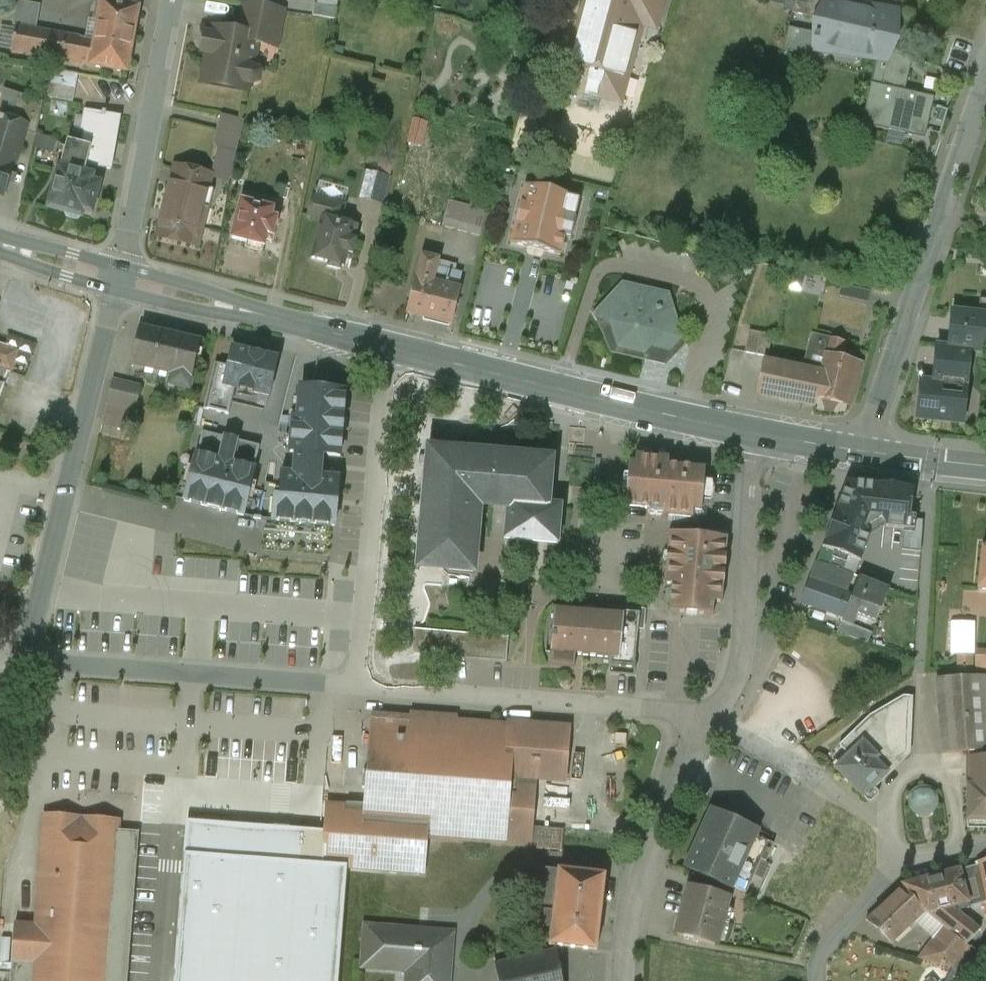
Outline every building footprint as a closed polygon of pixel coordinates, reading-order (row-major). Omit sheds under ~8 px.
[(575,36),(604,44),(598,66),(587,63),(584,74),(579,91),(620,102),(638,35),(621,31),(624,19),(654,27),(662,0),(585,0),(575,36)] [(771,3),(770,7),(770,11),(772,14),(775,16),(779,16),(783,14),(785,10),(787,0),(771,0),(771,3)] [(792,13),(819,19),(824,1),(826,2),(826,0),(795,0),(792,13)] [(826,2),(824,1),(819,19),(816,34),(812,49),(812,51),(817,52),(833,55),(835,48),(878,58),(888,60),(890,50),(899,11),(881,8),(868,6),(867,11),(826,2)] [(139,9),(101,2),(94,42),(90,66),(89,67),(127,74),(139,9)] [(283,13),(243,6),(238,34),(258,37),(256,44),(276,48),(283,13)] [(337,11),(315,7),(312,18),(335,23),(337,11)] [(94,42),(15,28),(11,51),(90,66),(94,42)] [(816,34),(789,28),(784,50),(807,56),(812,51),(812,49),(816,34)] [(238,34),(212,29),(211,37),(205,36),(202,53),(207,54),(203,81),(246,89),(248,90),(248,88),(249,84),(252,85),(259,83),(260,74),(255,70),(252,69),(256,44),(258,37),(238,34)] [(604,44),(575,36),(566,70),(584,74),(587,63),(598,66),(604,44)] [(888,60),(878,58),(872,84),(904,92),(912,58),(890,50),(888,60)] [(872,84),(871,84),(862,125),(924,139),(934,98),(904,92),(872,84)] [(74,90),(50,86),(48,99),(72,103),(74,90)] [(42,108),(16,99),(9,121),(7,126),(25,132),(36,135),(42,108)] [(119,118),(92,113),(86,146),(91,148),(86,165),(110,169),(111,169),(117,141),(115,141),(119,118)] [(4,197),(15,165),(14,165),(25,132),(7,126),(9,121),(0,118),(0,196),(4,197)] [(241,122),(223,118),(219,132),(238,137),(241,122)] [(412,143),(429,145),(432,121),(415,119),(412,143)] [(238,137),(219,132),(216,143),(220,150),(218,160),(231,163),(238,137)] [(43,136),(40,148),(58,151),(61,139),(43,136)] [(86,146),(68,141),(61,168),(84,175),(86,165),(91,148),(86,146)] [(397,167),(370,160),(363,187),(390,194),(397,167)] [(204,174),(175,167),(167,198),(196,206),(202,181),(204,174)] [(61,168),(59,168),(48,209),(65,213),(65,214),(67,218),(77,220),(80,218),(81,217),(82,218),(84,211),(91,213),(98,186),(91,184),(93,177),(84,175),(61,168)] [(167,198),(157,237),(193,246),(194,244),(199,245),(208,209),(207,209),(211,191),(207,190),(209,183),(202,181),(196,206),(167,198)] [(555,191),(538,187),(537,192),(524,189),(511,244),(559,255),(573,200),(554,196),(555,191)] [(345,205),(313,197),(308,217),(321,221),(312,259),(328,263),(327,267),(340,271),(341,267),(343,267),(346,254),(352,256),(356,242),(353,241),(357,227),(340,223),(345,205)] [(259,207),(241,202),(232,239),(248,243),(246,249),(262,253),(263,247),(264,247),(267,235),(273,237),(277,220),(271,218),(273,210),(269,209),(271,204),(260,202),(259,207)] [(489,213),(448,202),(442,227),(482,238),(489,213)] [(439,260),(422,256),(416,279),(407,313),(429,319),(428,322),(449,327),(450,324),(451,324),(460,290),(458,290),(462,274),(437,267),(438,260),(439,260)] [(669,293),(622,282),(593,314),(595,319),(609,322),(617,349),(644,355),(651,349),(677,355),(686,346),(669,293)] [(979,299),(978,315),(985,316),(985,300),(979,299)] [(952,312),(948,348),(970,351),(985,352),(985,316),(978,315),(952,312)] [(181,338),(140,328),(132,365),(191,379),(200,341),(181,337),(181,338)] [(772,335),(749,331),(745,353),(768,357),(772,335)] [(846,343),(815,335),(806,373),(819,375),(814,395),(815,396),(815,397),(849,405),(860,363),(859,363),(858,363),(842,359),(846,343)] [(30,371),(38,342),(14,336),(12,341),(0,338),(0,363),(30,371)] [(948,348),(936,347),(932,383),(920,382),(917,418),(962,423),(970,351),(948,348)] [(277,360),(232,349),(228,367),(214,364),(204,410),(228,416),(235,387),(247,390),(246,392),(269,397),(277,360)] [(804,371),(765,363),(759,391),(758,395),(813,406),(815,397),(815,396),(814,395),(819,375),(806,373),(804,372),(804,371)] [(3,412),(11,378),(0,376),(0,411),(3,412)] [(140,388),(112,381),(107,403),(135,409),(140,388)] [(346,391),(301,388),(298,417),(293,417),(290,453),(296,453),(321,455),(340,457),(346,391)] [(260,447),(202,433),(196,455),(195,455),(184,502),(243,517),(255,470),(254,470),(260,447)] [(553,461),(436,451),(433,484),(426,484),(420,559),(450,562),(449,569),(472,571),(478,504),(506,506),(504,541),(558,545),(561,506),(550,505),(553,461)] [(705,468),(668,465),(669,457),(666,457),(667,455),(657,454),(657,456),(636,454),(635,462),(629,461),(628,475),(624,475),(622,491),(626,491),(625,505),(649,507),(648,515),(693,519),(693,511),(701,511),(705,468)] [(321,460),(295,458),(294,470),(320,472),(321,460)] [(294,475),(280,474),(278,497),(273,497),(271,521),(335,526),(339,479),(319,477),(294,475)] [(904,528),(902,550),(920,552),(922,521),(915,520),(915,517),(910,517),(912,489),(847,482),(816,562),(852,575),(855,576),(869,539),(885,528),(884,527),(904,528)] [(720,537),(668,533),(664,583),(672,584),(669,612),(713,616),(714,602),(722,603),(728,538),(720,537)] [(982,544),(978,590),(985,591),(985,545),(982,544)] [(852,575),(816,562),(801,602),(843,617),(851,596),(845,594),(852,575)] [(889,590),(859,578),(851,596),(843,617),(841,623),(852,627),(853,626),(857,615),(876,622),(889,590)] [(638,616),(554,609),(550,653),(552,653),(551,665),(574,667),(575,655),(610,658),(609,666),(634,668),(638,616)] [(872,633),(853,626),(852,627),(841,623),(837,633),(867,644),(872,633)] [(428,631),(413,630),(412,654),(426,656),(428,631)] [(479,635),(428,631),(426,656),(477,660),(479,635)] [(508,637),(479,635),(477,660),(506,662),(508,637)] [(937,679),(942,753),(967,752),(985,751),(985,699),(984,677),(937,679)] [(903,697),(869,717),(839,746),(849,756),(836,769),(868,802),(871,802),(878,796),(878,792),(873,787),(907,754),(910,697),(903,697)] [(454,720),(412,717),(412,721),(373,718),(371,751),(367,808),(365,831),(426,835),(528,843),(533,776),(563,778),(567,730),(510,725),(509,728),(453,724),(454,720)] [(371,751),(349,750),(347,770),(344,770),(343,786),(350,787),(348,806),(367,808),(371,751)] [(967,757),(967,769),(985,769),(985,758),(967,757)] [(967,769),(967,786),(985,786),(985,769),(967,769)] [(967,786),(967,820),(969,821),(969,827),(985,827),(985,821),(985,786),(967,786)] [(928,788),(923,787),(918,788),(913,791),(910,795),(908,799),(908,805),(910,810),(913,813),(918,816),(923,817),(928,816),(932,813),(936,809),(937,804),(937,799),(936,794),(932,790),(928,788)] [(348,806),(327,805),(325,832),(322,867),(345,869),(423,875),(426,835),(365,831),(367,808),(348,806)] [(756,832),(712,812),(687,867),(731,887),(754,836),(756,832)] [(120,821),(44,814),(35,926),(14,924),(14,926),(15,926),(12,962),(32,964),(108,970),(120,821)] [(345,869),(322,867),(325,832),(188,820),(175,980),(336,980),(345,869)] [(793,854),(754,836),(731,887),(770,904),(793,854)] [(975,863),(975,866),(984,903),(985,911),(985,860),(975,863)] [(975,866),(959,870),(969,908),(984,903),(975,866)] [(558,871),(539,869),(535,905),(554,907),(558,871)] [(605,876),(558,870),(558,871),(554,907),(553,912),(551,928),(549,946),(596,951),(605,876)] [(959,870),(902,886),(925,912),(943,927),(944,928),(970,948),(971,947),(974,949),(983,940),(979,930),(979,929),(956,911),(969,908),(959,870)] [(925,912),(902,886),(865,921),(867,922),(889,941),(892,943),(925,912)] [(728,897),(689,887),(676,934),(715,945),(721,923),(728,924),(732,910),(725,908),(728,897)] [(553,912),(534,910),(532,925),(551,928),(553,912)] [(943,927),(919,959),(952,968),(970,948),(944,928),(943,927)] [(366,928),(363,966),(414,970),(413,980),(447,980),(450,934),(366,928)] [(971,947),(970,948),(952,968),(951,968),(965,980),(972,980),(985,969),(985,965),(975,950),(974,949),(971,947)] [(494,964),(498,980),(563,980),(556,950),(494,964)] [(32,964),(31,980),(107,980),(108,970),(32,964)] [(883,980),(929,980),(928,966),(882,969),(883,980)]
